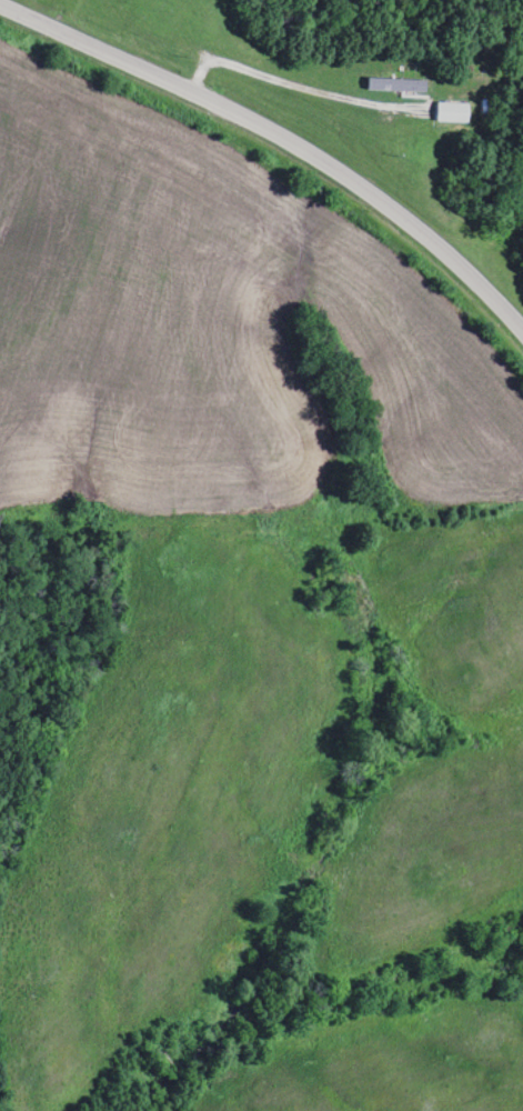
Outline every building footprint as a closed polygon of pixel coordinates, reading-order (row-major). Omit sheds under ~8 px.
[(467,104),(436,104),(436,123),(467,123),(467,104)]
